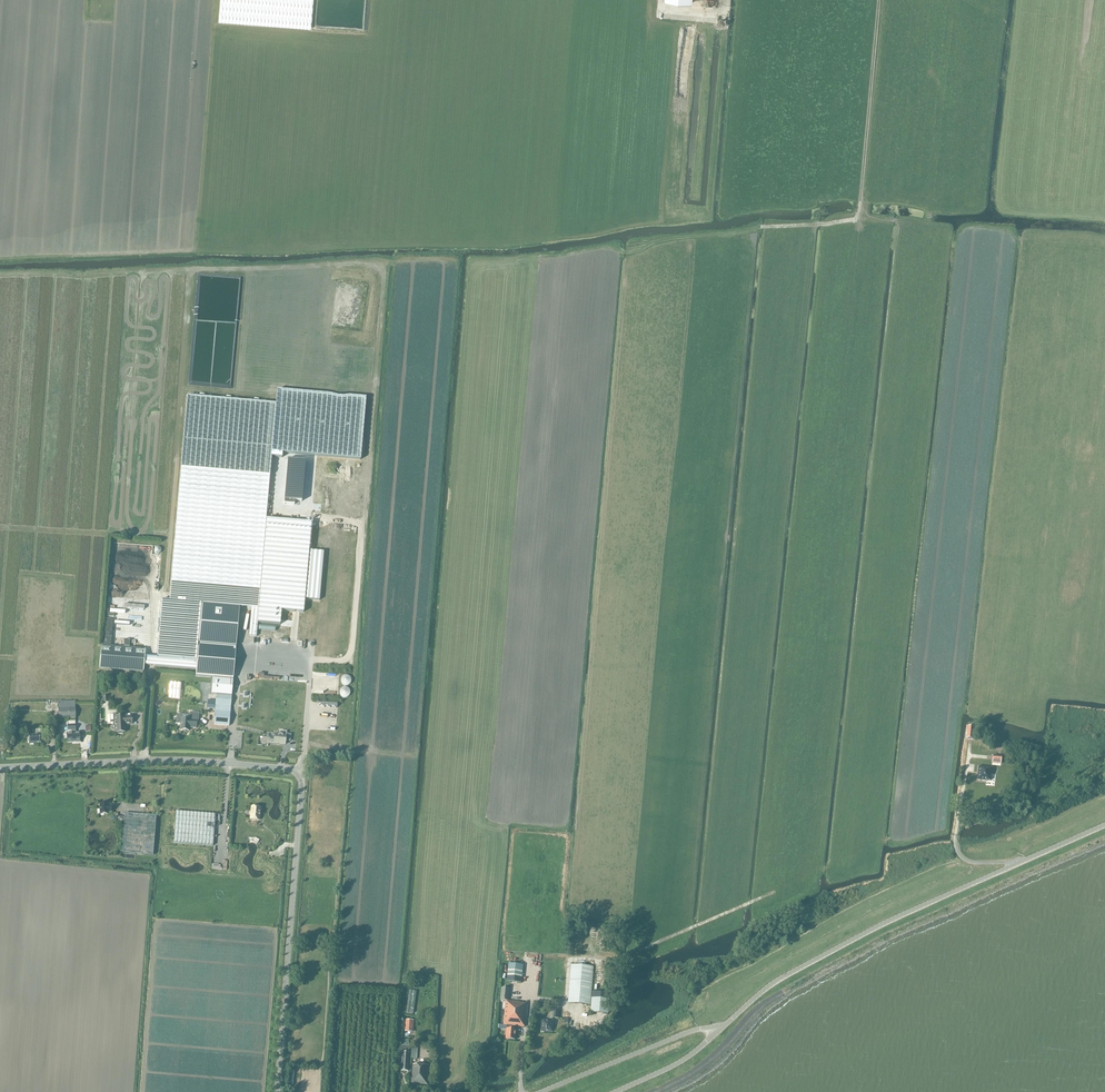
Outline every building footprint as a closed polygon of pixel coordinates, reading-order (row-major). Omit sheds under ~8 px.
[(219,21),(312,28),(314,0),(221,0),(219,21)] [(266,518),(270,476),(272,446),(276,404),(231,400),(187,396),(181,468),(178,508),(173,557),(170,601),(196,603),(206,604),(215,605),(239,607),(251,608),(252,608),(258,608),(264,543),(266,518)] [(302,502),(305,461),(288,459),(284,504),(295,504),(295,501),(302,502)] [(311,522),(266,518),(264,543),(258,608),(259,608),(303,612),(311,522)] [(239,607),(202,604),(196,675),(214,677),(233,678),(236,645),(239,607)] [(251,608),(249,635),(256,636),(259,608),(258,608),(252,608),(251,608)] [(123,620),(123,613),(112,611),(112,617),(117,617),(116,619),(123,620)] [(99,668),(143,672),(144,665),(144,657),(145,649),(100,646),(99,668)] [(197,662),(144,657),(144,665),(196,669),(197,662)] [(233,678),(214,677),(212,693),(217,694),(232,695),(233,678)] [(181,683),(170,682),(169,699),(180,699),(181,683)] [(232,695),(217,694),(216,711),(215,711),(214,724),(229,725),(232,695)] [(75,718),(75,704),(74,701),(58,701),(58,718),(75,718)] [(113,722),(113,726),(114,727),(115,727),(115,732),(117,732),(117,733),(118,734),(122,734),(122,733),(122,732),(125,732),(124,724),(132,724),(131,717),(124,717),(124,716),(115,716),(115,714),(110,714),(110,722),(113,722)] [(180,730),(182,730),(183,731),(186,731),(187,730),(189,730),(189,727),(196,728),(197,720),(190,720),(190,719),(181,719),(180,730)] [(71,730),(71,732),(66,732),(67,742),(79,741),(79,732),(75,732),(74,724),(68,725),(68,730),(71,730)] [(35,729),(36,735),(28,735),(29,744),(34,744),(34,743),(40,742),(40,736),(43,736),(42,729),(35,729)] [(269,737),(268,742),(280,743),(280,744),(285,744),(285,741),(290,741),(291,734),(286,733),(286,731),(280,731),(280,734),(274,734),(274,737),(269,737)] [(992,768),(979,766),(977,780),(986,781),(987,780),(990,781),(992,768)] [(107,803),(99,803),(100,814),(108,814),(108,812),(112,812),(111,805),(107,806),(107,803)] [(260,816),(261,808),(252,807),(251,820),(259,821),(260,819),(261,816),(260,816)] [(173,843),(213,846),(215,815),(176,812),(173,843)] [(153,856),(156,816),(125,813),(121,853),(153,856)] [(523,965),(509,963),(507,982),(521,983),(523,965)] [(568,1003),(590,1005),(591,995),(594,966),(571,964),(568,1003)] [(506,1001),(508,1001),(509,988),(502,988),(500,1000),(506,1001)] [(781,988),(767,997),(770,1003),(784,994),(781,988)] [(413,1014),(417,991),(409,990),(406,1013),(413,1014)] [(608,1014),(610,997),(592,995),(591,1005),(591,1012),(608,1014)] [(506,1001),(503,1025),(507,1025),(512,1025),(524,1026),(526,1003),(518,1003),(519,1002),(508,1001),(506,1001)] [(414,1032),(415,1021),(406,1020),(405,1032),(414,1032)] [(553,1032),(553,1021),(542,1020),(542,1031),(553,1032)] [(512,1025),(507,1025),(507,1029),(506,1029),(505,1039),(515,1040),(516,1030),(512,1029),(512,1025)] [(427,1085),(429,1066),(413,1065),(412,1084),(427,1085)]
